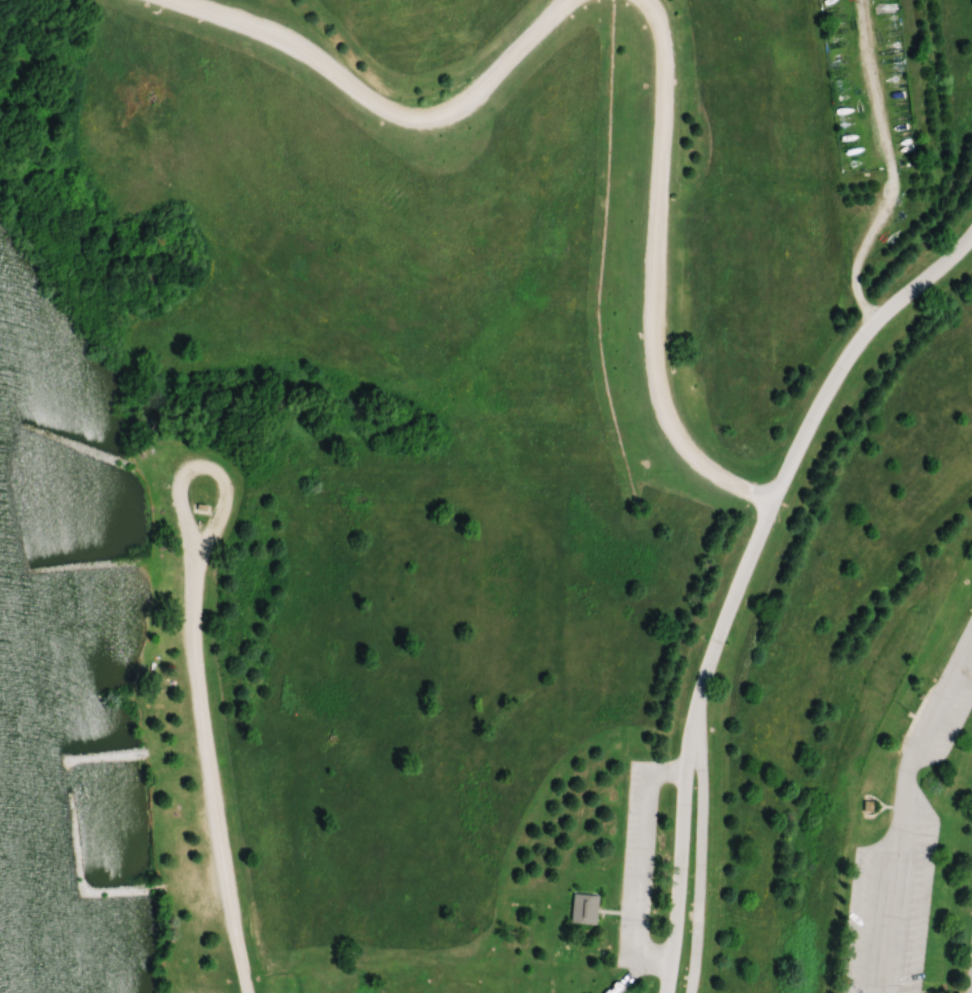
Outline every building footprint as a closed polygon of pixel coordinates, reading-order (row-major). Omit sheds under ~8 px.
[(597,924),(597,895),(571,895),(571,924),(597,924)]
